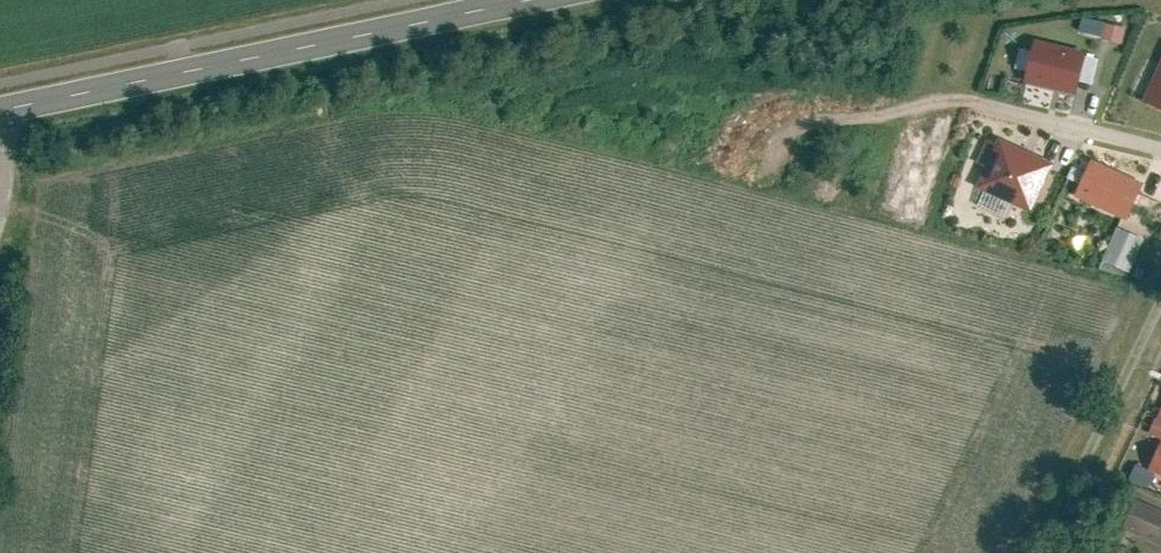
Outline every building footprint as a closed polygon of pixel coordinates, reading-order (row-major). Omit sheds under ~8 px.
[(1119,29),(1105,26),(1102,42),(1116,45),(1119,29)] [(1084,55),(1035,43),(1025,83),(1074,95),(1084,55)] [(1143,100),(1160,108),(1160,63),(1143,100)] [(996,147),(985,141),(974,165),(985,170),(977,186),(1030,213),(1052,168),(999,142),(996,147)] [(1142,185),(1090,161),(1074,197),(1126,220),(1142,185)] [(1003,213),(1007,201),(981,193),(977,205),(1003,213)] [(1119,227),(1103,259),(1129,272),(1145,240),(1119,227)] [(1152,435),(1160,439),(1160,411),(1152,435)] [(1151,468),(1160,472),(1160,447),(1151,468)] [(1136,499),(1123,527),(1159,543),(1160,538),(1160,511),(1136,499)]
